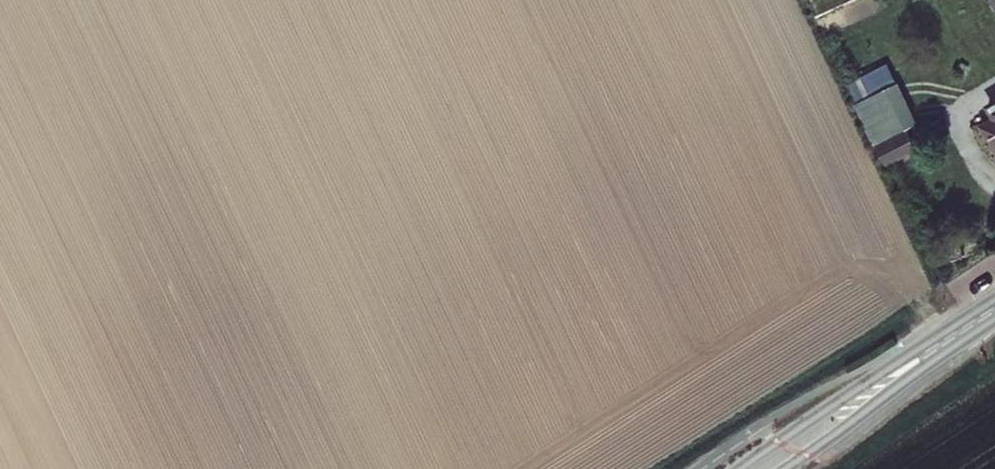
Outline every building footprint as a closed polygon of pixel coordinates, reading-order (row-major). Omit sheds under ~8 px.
[(856,102),(876,143),(919,123),(899,81),(856,102)] [(994,139),(994,99),(987,104),(993,116),(985,120),(994,139)]
